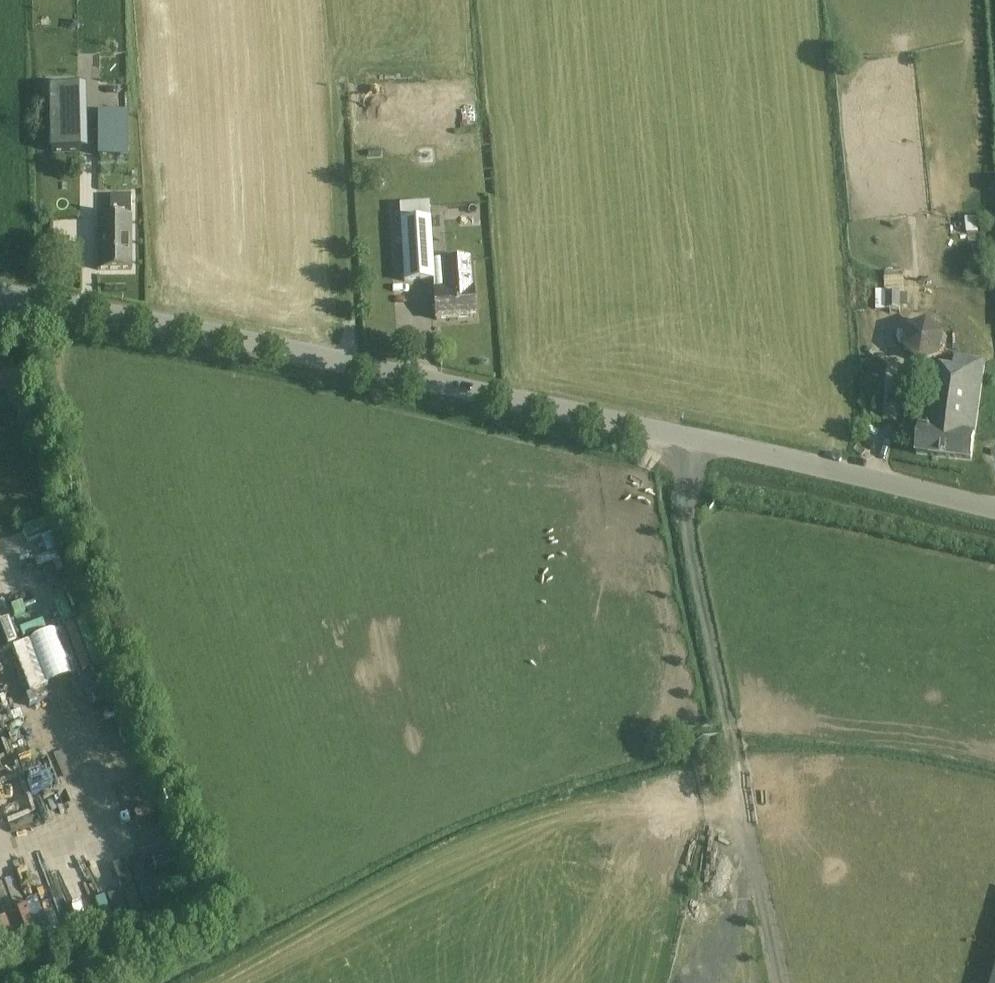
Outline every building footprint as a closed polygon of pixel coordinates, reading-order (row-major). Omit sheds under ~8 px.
[(51,152),(80,152),(79,87),(50,88),(51,152)] [(126,111),(98,111),(99,155),(126,155),(126,111)] [(110,196),(110,215),(97,215),(97,271),(132,271),(132,214),(131,195),(110,196)] [(431,219),(400,220),(403,282),(432,280),(433,288),(441,288),(439,262),(433,262),(431,219)] [(471,260),(439,262),(441,288),(433,288),(435,320),(475,317),(471,260)] [(887,290),(879,291),(879,307),(898,307),(898,292),(908,292),(907,271),(887,272),(887,290)] [(945,336),(928,321),(907,328),(903,351),(920,366),(941,358),(945,336)] [(916,454),(971,462),(985,360),(956,357),(952,388),(925,385),(916,454)] [(139,764),(115,773),(132,817),(155,808),(139,764)] [(0,779),(0,816),(33,809),(26,774),(0,779)] [(52,943),(88,930),(63,862),(26,875),(52,943)]
